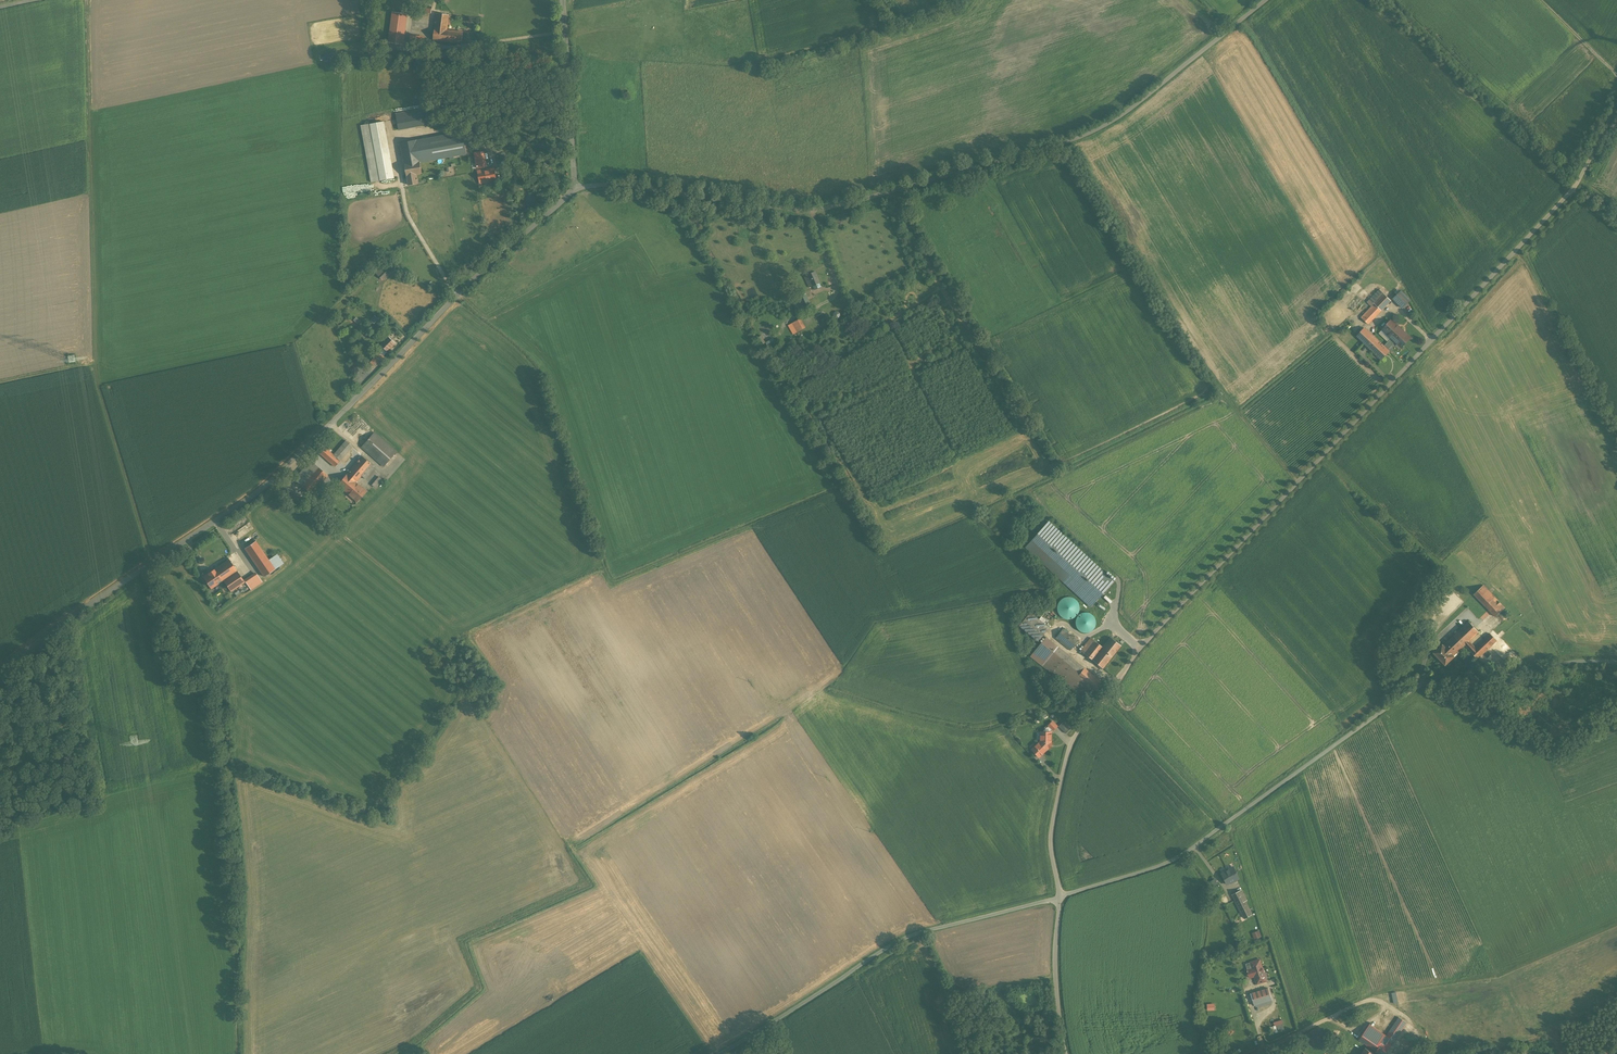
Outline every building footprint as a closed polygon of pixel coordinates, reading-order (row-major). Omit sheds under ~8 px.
[(434,0),(420,0),(418,10),(431,13),(434,0)] [(433,40),(456,43),(457,31),(447,30),(449,15),(437,13),(433,40)] [(411,25),(398,23),(396,42),(409,44),(409,43),(424,45),(424,39),(409,37),(411,25)] [(434,110),(396,117),(398,130),(438,123),(434,110)] [(385,121),(360,125),(370,181),(395,177),(385,121)] [(463,132),(416,140),(420,162),(467,154),(463,132)] [(422,173),(420,162),(416,140),(401,142),(409,185),(418,183),(417,180),(418,180),(418,178),(416,178),(414,178),(413,174),(422,173)] [(486,161),(476,163),(479,184),(496,180),(494,168),(488,168),(486,161)] [(380,265),(373,271),(381,280),(388,274),(380,265)] [(813,286),(820,282),(815,271),(804,276),(809,287),(813,286)] [(1391,300),(1379,289),(1370,299),(1375,304),(1361,318),(1368,324),(1391,300)] [(1410,300),(1400,291),(1393,298),(1403,308),(1410,300)] [(806,294),(791,300),(796,312),(811,306),(806,294)] [(1333,309),(1330,308),(1326,309),(1323,311),(1321,314),(1321,318),(1322,321),(1325,324),(1328,325),(1332,324),(1335,322),(1337,319),(1337,315),(1336,312),(1333,309)] [(798,320),(792,323),(797,332),(803,328),(798,320)] [(1411,338),(1392,320),(1382,330),(1391,338),(1395,342),(1397,344),(1395,346),(1396,346),(1399,349),(1411,338)] [(1384,346),(1364,328),(1357,336),(1381,359),(1388,351),(1389,351),(1388,350),(1384,346)] [(381,345),(388,351),(395,343),(389,337),(381,345)] [(1395,342),(1391,338),(1384,346),(1388,350),(1393,344),(1395,342)] [(1395,346),(1393,344),(1388,350),(1389,351),(1388,351),(1390,353),(1396,346),(1395,346)] [(388,351),(381,345),(379,347),(385,354),(388,351)] [(385,360),(376,354),(373,359),(381,365),(385,360)] [(396,451),(374,432),(361,447),(383,466),(396,451)] [(335,466),(351,446),(344,440),(333,453),(322,444),(317,451),(335,466)] [(346,492),(356,482),(361,476),(365,479),(375,467),(362,456),(337,484),(346,492)] [(311,494),(327,475),(309,460),(294,479),(311,494)] [(379,476),(371,484),(374,487),(382,479),(379,476)] [(356,482),(346,492),(357,502),(366,492),(356,482)] [(1114,582),(1048,522),(1026,547),(1091,606),(1114,582)] [(256,541),(245,548),(264,576),(283,564),(277,555),(269,559),(256,541)] [(382,554),(386,550),(378,543),(371,550),(377,555),(380,552),(382,554)] [(211,588),(223,580),(237,570),(229,559),(203,577),(211,588)] [(245,582),(237,570),(223,580),(231,591),(245,582)] [(263,582),(257,574),(246,581),(251,590),(263,582)] [(1505,607),(1484,585),(1474,594),(1495,616),(1505,607)] [(1076,618),(1078,598),(1059,597),(1057,617),(1076,618)] [(1076,631),(1094,630),(1094,612),(1080,612),(1080,615),(1076,616),(1076,631)] [(1049,627),(1030,613),(1020,626),(1038,640),(1049,627)] [(1443,645),(1453,656),(1465,645),(1471,651),(1478,659),(1497,640),(1490,633),(1475,647),(1470,642),(1471,641),(1470,640),(1479,632),(1469,621),(1443,645)] [(1063,629),(1055,638),(1070,651),(1078,641),(1063,629)] [(1031,656),(1043,666),(1058,647),(1046,637),(1031,656)] [(1080,650),(1092,659),(1102,647),(1091,637),(1080,650)] [(1102,647),(1092,659),(1103,668),(1121,646),(1110,637),(1102,647)] [(1454,656),(1453,656),(1443,645),(1443,644),(1434,653),(1445,665),(1454,656)] [(1084,668),(1058,647),(1043,666),(1083,698),(1092,687),(1077,676),(1084,668)] [(1084,668),(1077,676),(1092,687),(1096,691),(1102,683),(1084,668)] [(1066,733),(1071,728),(1064,720),(1059,726),(1066,733)] [(1057,726),(1052,721),(1042,732),(1041,732),(1040,741),(1032,749),(1039,757),(1049,747),(1051,743),(1051,732),(1057,726)] [(1233,867),(1221,874),(1227,884),(1239,878),(1233,867)] [(1246,901),(1240,890),(1230,896),(1243,917),(1251,912),(1245,901),(1246,901)] [(1262,933),(1260,927),(1253,929),(1255,936),(1262,933)] [(1254,976),(1255,978),(1265,975),(1260,960),(1251,962),(1252,968),(1248,969),(1250,978),(1254,976)] [(1266,981),(1265,975),(1255,978),(1257,984),(1266,981)] [(1269,987),(1251,994),(1254,1005),(1272,1000),(1269,987)] [(1369,1025),(1359,1039),(1365,1043),(1381,1053),(1385,1053),(1406,1022),(1399,1017),(1385,1037),(1369,1025)] [(1510,1019),(1498,1020),(1499,1025),(1500,1025),(1501,1030),(1511,1029),(1510,1019)] [(1282,1023),(1271,1027),(1272,1032),(1284,1029),(1282,1023)] [(1322,1032),(1319,1031),(1315,1032),(1312,1033),(1310,1036),(1309,1039),(1309,1043),(1311,1046),(1313,1048),(1316,1049),(1319,1050),(1323,1049),(1325,1046),(1327,1043),(1327,1040),(1327,1037),(1325,1034),(1322,1032)]
